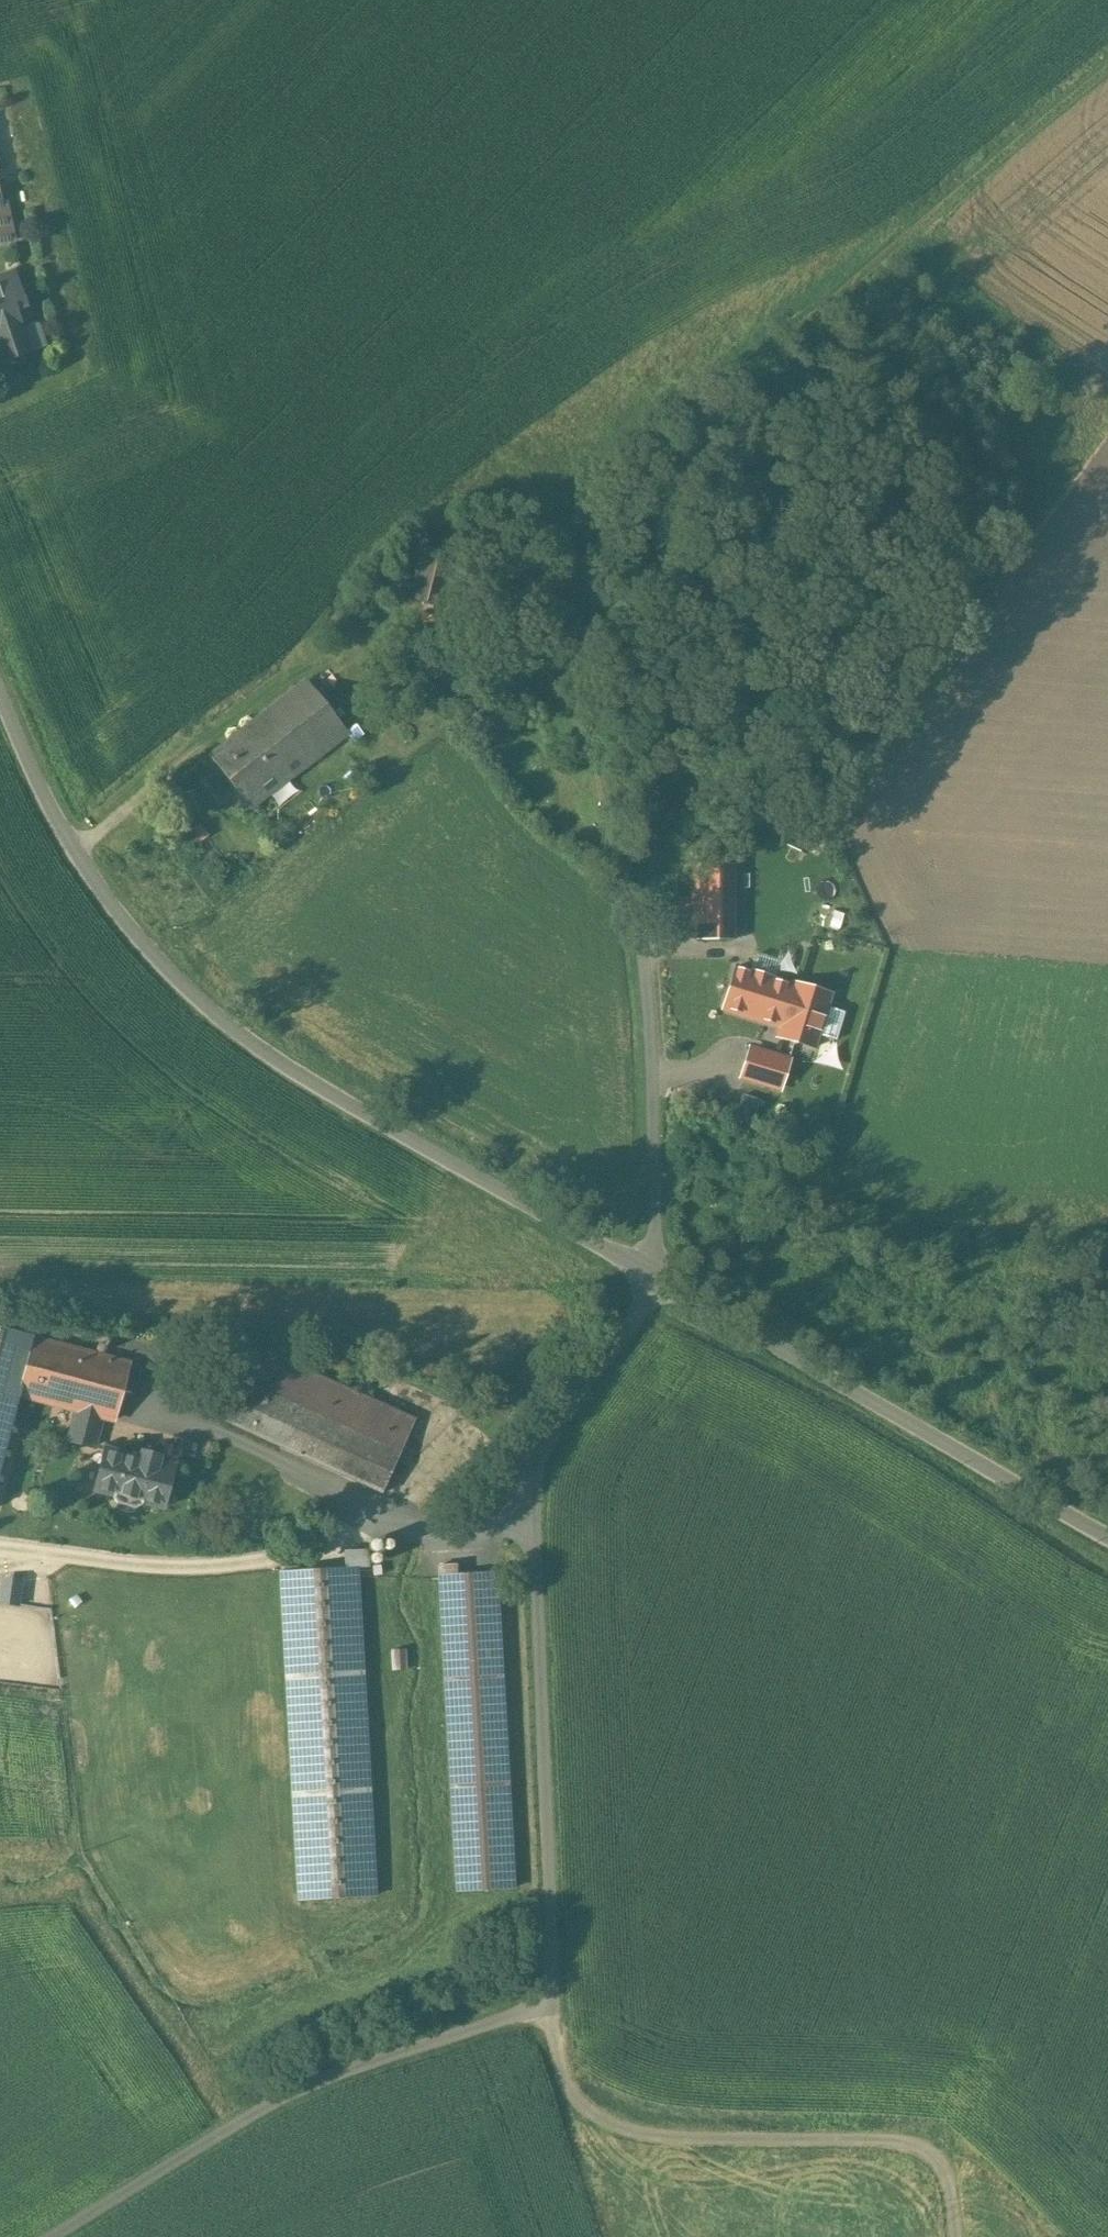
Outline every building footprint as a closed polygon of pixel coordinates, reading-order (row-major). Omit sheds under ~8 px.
[(20,332),(21,331),(20,330),(13,310),(24,306),(11,271),(0,275),(0,339),(20,332)] [(37,324),(20,330),(21,331),(20,332),(27,353),(44,346),(37,324)] [(0,339),(0,350),(4,360),(27,353),(20,332),(0,339)] [(468,561),(406,545),(394,594),(456,610),(468,561)] [(346,732),(306,682),(269,711),(308,762),(346,732)] [(269,711),(215,753),(214,753),(209,757),(249,809),(254,805),(253,804),(308,762),(269,711)] [(733,851),(704,850),(704,864),(733,865),(733,851)] [(704,864),(693,864),(692,940),(732,940),(733,865),(704,864)] [(794,987),(735,969),(724,1008),(782,1026),(779,1036),(813,1046),(828,996),(794,985),(794,987)] [(789,1060),(751,1049),(742,1077),(780,1089),(789,1060)] [(17,1395),(33,1338),(0,1329),(0,1459),(17,1395)] [(129,1364),(33,1338),(17,1395),(76,1411),(100,1417),(113,1421),(129,1364)] [(414,1420),(252,1347),(219,1420),(239,1429),(266,1369),(307,1387),(298,1406),(399,1453),(414,1420)] [(307,1387),(266,1369),(239,1429),(280,1447),(298,1406),(307,1387)] [(399,1453),(298,1406),(280,1447),(380,1493),(399,1453)] [(100,1417),(76,1411),(68,1441),(92,1447),(100,1417)] [(140,1460),(122,1455),(122,1456),(106,1451),(104,1450),(94,1490),(96,1491),(96,1490),(112,1495),(111,1498),(115,1504),(134,1509),(140,1506),(141,1502),(160,1507),(159,1507),(161,1508),(172,1467),(170,1467),(156,1464),(158,1457),(156,1456),(156,1457),(143,1453),(141,1452),(140,1460)] [(345,1568),(284,1571),(302,1901),(373,1897),(355,1578),(354,1569),(368,1568),(367,1549),(344,1551),(345,1568)] [(494,1572),(458,1574),(457,1564),(442,1565),(443,1581),(460,1892),(512,1889),(494,1572)] [(379,1565),(372,1566),(373,1576),(380,1575),(379,1565)] [(0,1578),(0,1603),(17,1605),(19,1579),(0,1578)]
